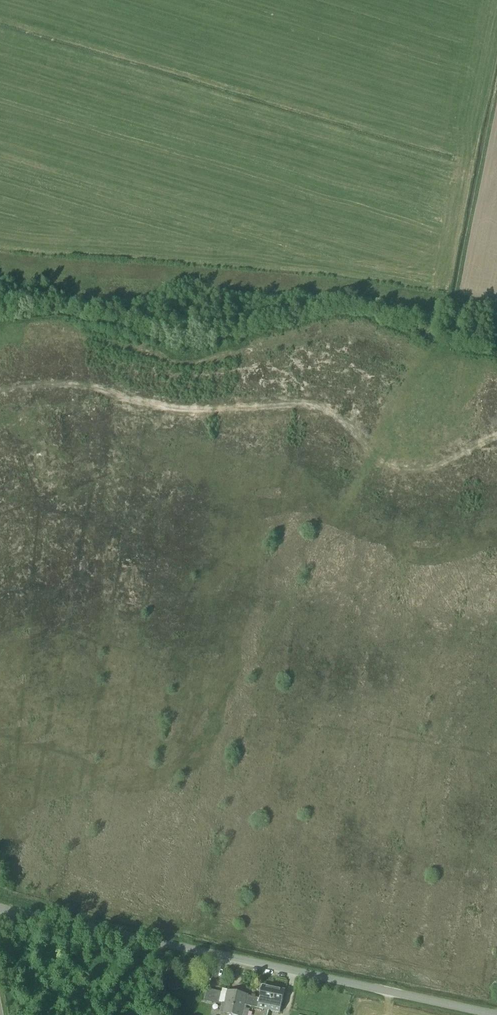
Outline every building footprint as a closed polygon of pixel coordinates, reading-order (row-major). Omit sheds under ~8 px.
[(168,969),(169,983),(176,983),(176,978),(178,978),(178,973),(176,973),(176,969),(168,969)] [(245,1006),(266,1010),(265,1014),(268,1014),(269,1011),(268,1011),(273,989),(262,986),(260,999),(247,996),(247,995),(228,991),(226,1004),(225,1004),(223,1014),(230,1014),(243,1014),(245,1006)] [(273,989),(268,1011),(269,1011),(280,1013),(285,991),(273,989)]
